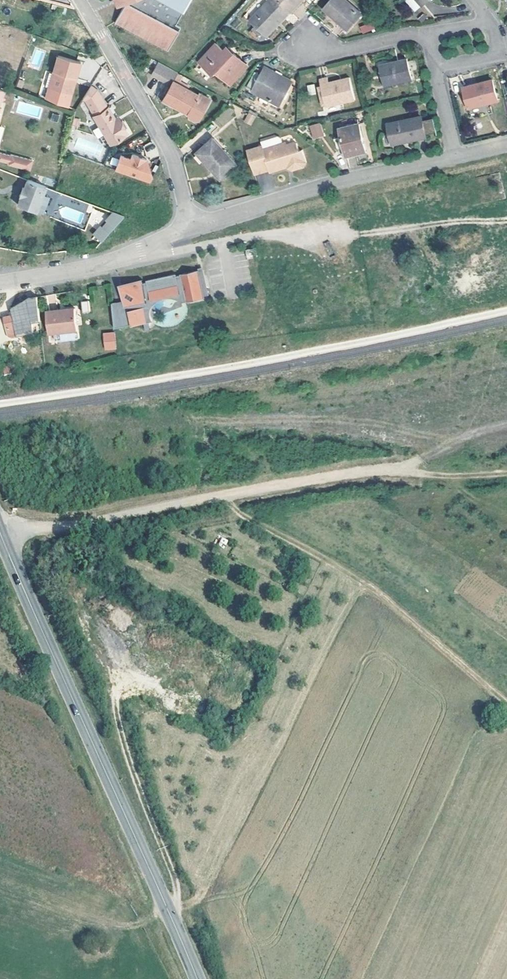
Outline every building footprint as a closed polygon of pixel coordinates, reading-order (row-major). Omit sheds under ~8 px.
[(183,11),(189,0),(162,0),(183,11)] [(276,0),(265,0),(266,1),(248,20),(264,35),(288,10),(276,0)] [(288,10),(298,0),(276,0),(288,10)] [(347,0),(329,0),(323,7),(347,28),(360,12),(347,0)] [(422,6),(417,0),(408,0),(404,3),(413,14),(422,6)] [(179,29),(126,1),(114,23),(167,52),(179,29)] [(360,25),(361,33),(373,31),(372,23),(360,25)] [(214,44),(197,60),(211,74),(215,70),(228,83),(243,67),(237,62),(239,60),(226,46),(221,51),(214,44)] [(406,58),(379,63),(383,83),(410,78),(406,58)] [(67,111),(73,88),(72,86),(73,82),(75,82),(80,66),(57,60),(46,103),(67,111)] [(178,73),(157,62),(150,74),(172,85),(164,100),(190,114),(189,116),(195,120),(199,119),(209,101),(174,83),(178,73)] [(267,71),(260,68),(250,89),(279,102),(289,78),(268,69),(267,71)] [(353,98),(347,75),(340,77),(340,80),(329,83),(327,76),(318,78),(324,105),(353,98)] [(483,102),(484,104),(497,100),(491,79),(464,86),(469,106),(483,102)] [(313,82),(306,83),(309,93),(315,92),(313,82)] [(115,125),(111,119),(95,91),(89,87),(78,105),(104,151),(122,139),(123,138),(121,135),(124,133),(118,124),(115,125)] [(230,108),(215,119),(220,127),(236,116),(230,108)] [(254,115),(248,112),(244,119),(250,122),(254,115)] [(419,116),(388,123),(392,143),(423,136),(423,134),(420,121),(419,116)] [(432,118),(420,121),(423,134),(435,131),(432,118)] [(319,121),(309,124),(312,134),(321,132),(319,121)] [(357,123),(338,127),(340,135),(332,137),(335,147),(338,149),(343,147),(345,155),(363,151),(357,123)] [(294,167),(300,169),(306,167),(308,163),(304,150),(300,151),(297,142),(287,145),(287,142),(283,143),(282,138),(279,137),(262,142),(263,146),(248,150),(255,175),(270,171),(271,173),(287,169),(287,166),(293,164),(294,167)] [(215,140),(199,152),(221,178),(236,165),(215,140)] [(0,156),(0,164),(8,166),(7,167),(28,174),(32,164),(10,158),(10,159),(0,156)] [(117,159),(112,173),(143,185),(150,173),(147,164),(128,157),(127,162),(117,159)] [(25,183),(22,191),(18,199),(15,207),(34,215),(44,191),(25,183)] [(96,230),(89,239),(100,243),(119,221),(108,217),(101,225),(102,225),(97,231),(96,230)] [(255,247),(246,249),(247,258),(256,256),(255,247)] [(200,293),(204,292),(201,270),(196,271),(196,274),(200,293)] [(181,297),(183,305),(201,302),(201,300),(205,299),(204,292),(200,293),(196,274),(178,277),(178,278),(174,278),(173,276),(144,281),(144,284),(140,284),(140,281),(117,284),(120,302),(120,307),(109,309),(112,331),(127,328),(128,330),(142,328),(139,312),(142,312),(141,309),(145,304),(181,297)] [(139,312),(142,328),(148,327),(146,316),(146,313),(149,309),(152,306),(156,304),(162,302),(167,302),(172,303),(179,305),(183,305),(181,297),(145,304),(141,309),(142,312),(139,312)] [(85,300),(77,301),(78,312),(86,310),(85,300)] [(36,321),(35,310),(2,317),(4,326),(3,326),(6,338),(16,336),(15,332),(30,329),(29,323),(36,321)] [(44,334),(73,332),(71,310),(42,312),(44,334)] [(104,350),(116,349),(115,332),(103,332),(104,350)] [(218,538),(215,545),(225,550),(229,543),(218,538)]
